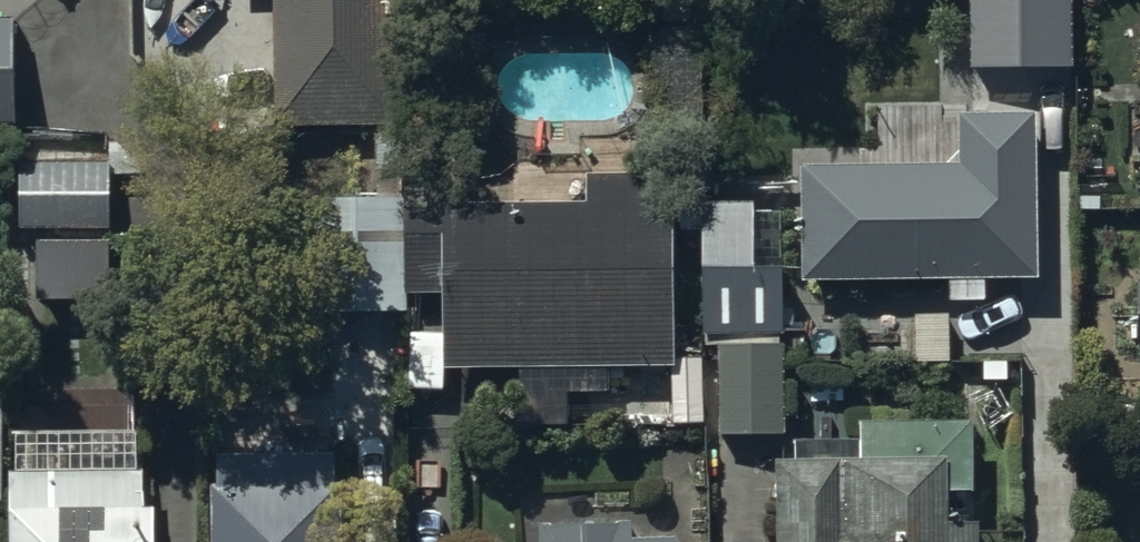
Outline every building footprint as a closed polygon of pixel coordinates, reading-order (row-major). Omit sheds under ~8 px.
[(384,131),(384,0),(270,0),(271,132),(384,131)] [(989,78),(1073,78),(1073,0),(989,0),(989,78)] [(0,24),(0,207),(1,207),(1,130),(15,130),(15,24),(0,24)] [(1035,283),(1033,118),(958,119),(959,170),(800,171),(801,287),(948,286),(948,324),(984,324),(983,283),(1035,283)] [(107,166),(17,166),(17,231),(106,232),(107,166)] [(672,371),(671,179),(584,179),(584,209),(445,210),(445,202),(302,201),(304,314),(406,313),(406,296),(441,296),(442,372),(672,371)] [(781,206),(700,207),(703,339),(783,338),(781,206)] [(781,438),(781,349),(718,349),(718,439),(781,438)] [(978,524),(946,524),(946,496),(972,496),(971,426),(859,426),(859,447),(795,447),(795,466),(775,466),(775,541),(978,541),(978,524)] [(339,489),(333,489),(333,459),(216,460),(217,492),(210,492),(211,541),(339,541),(339,489)] [(11,478),(12,541),(157,541),(157,515),(146,515),(145,478),(11,478)] [(631,531),(539,530),(539,541),(631,541),(631,531)]
